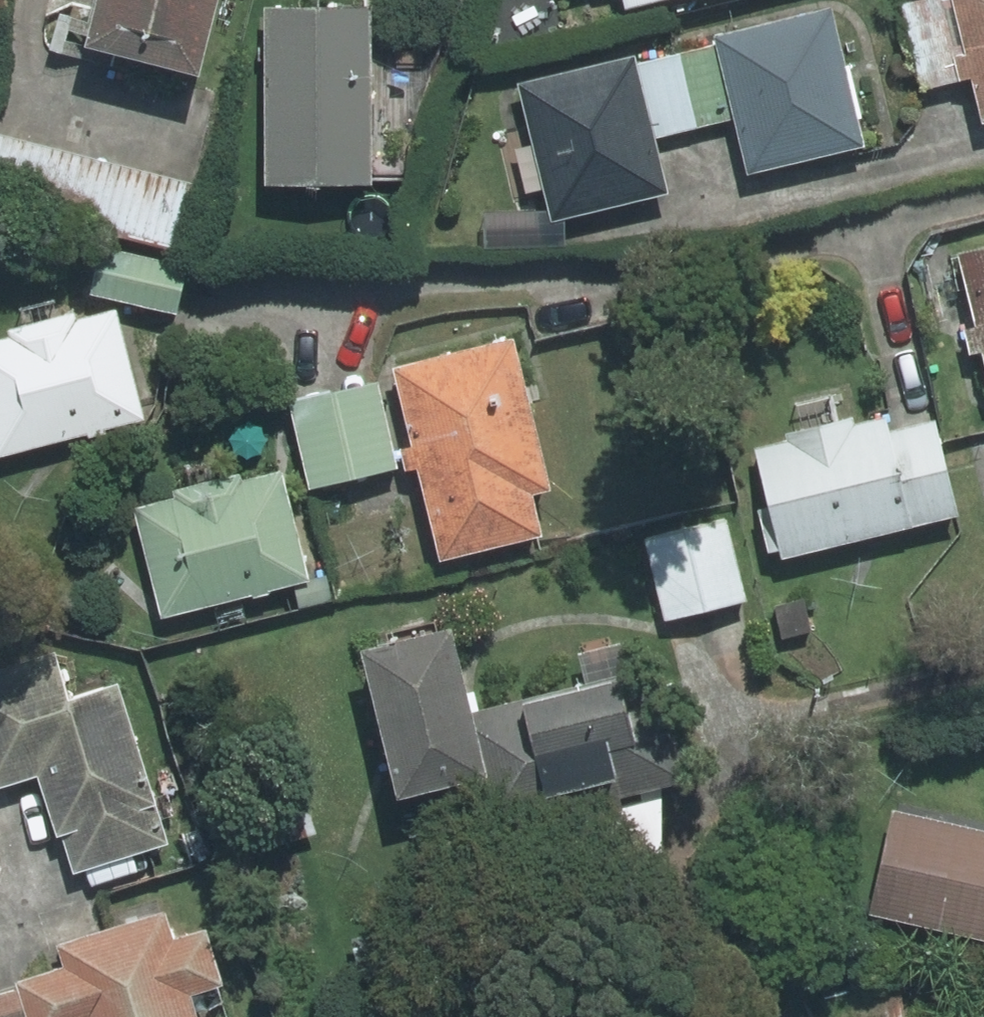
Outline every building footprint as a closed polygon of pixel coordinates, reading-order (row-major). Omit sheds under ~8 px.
[(102,31),(221,62),(237,0),(110,0),(102,31)] [(273,1),(277,183),(388,181),(384,0),(344,0),(273,1)] [(902,5),(924,89),(981,74),(983,85),(983,0),(919,0),(902,5)] [(679,218),(672,189),(680,186),(668,137),(745,117),(759,171),(881,140),(845,1),(719,33),(720,38),(647,57),(644,47),(525,77),(559,209),(495,206),(494,238),(576,241),(577,227),(584,243),(679,218)] [(0,127),(0,204),(188,252),(206,179),(0,127)] [(970,246),(983,300),(983,243),(970,246)] [(106,245),(95,289),(193,313),(203,270),(106,245)] [(86,315),(84,306),(16,323),(18,332),(0,336),(0,438),(3,452),(155,415),(128,305),(86,315)] [(545,490),(567,484),(527,332),(403,364),(453,556),(555,529),(545,490)] [(386,377),(299,393),(316,488),(404,472),(386,377)] [(948,416),(902,427),(898,410),(796,432),(797,438),(757,447),(770,506),(765,507),(775,551),(791,548),(793,555),(970,516),(948,416)] [(169,615),(298,582),(305,609),(344,599),(337,572),(321,576),(292,464),(140,504),(169,615)] [(756,601),(740,516),(651,533),(667,618),(756,601)] [(473,626),(386,647),(419,787),(507,766),(473,626)] [(587,647),(594,675),(536,691),(562,786),(690,751),(664,656),(647,661),(639,633),(587,647)] [(0,668),(0,787),(1,789),(49,773),(69,833),(75,831),(87,867),(181,835),(127,676),(83,691),(67,645),(0,668)] [(895,798),(871,908),(983,932),(983,818),(895,798)] [(8,888),(0,865),(0,891),(8,888)] [(183,932),(175,906),(62,943),(69,965),(23,980),(35,1016),(237,1016),(225,984),(239,979),(219,920),(183,932)]
